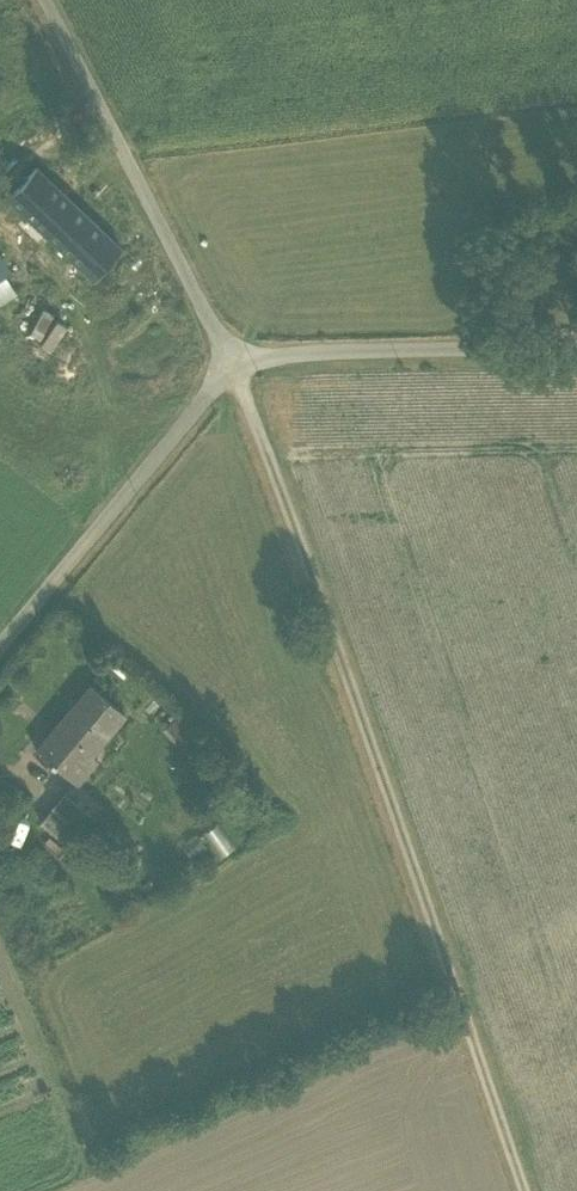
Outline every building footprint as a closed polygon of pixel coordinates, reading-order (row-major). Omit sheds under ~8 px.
[(60,180),(36,157),(7,187),(31,211),(60,180)] [(119,236),(60,180),(31,211),(42,221),(38,226),(44,231),(48,227),(72,249),(90,266),(119,236)] [(0,246),(0,292),(15,283),(4,266),(10,262),(0,246)] [(81,277),(90,266),(72,249),(62,260),(81,277)] [(91,674),(36,740),(53,755),(54,753),(73,769),(77,772),(97,749),(88,742),(122,701),(91,674)] [(173,718),(181,708),(174,703),(162,719),(184,736),(197,720),(191,715),(183,726),(173,718)] [(191,715),(181,708),(173,718),(183,726),(191,715)] [(67,776),(63,781),(68,785),(72,779),(77,772),(73,769),(67,776)] [(68,785),(63,781),(49,799),(79,822),(81,820),(93,805),(68,785)] [(68,836),(79,822),(49,799),(40,810),(68,836)] [(118,825),(93,805),(81,820),(106,840),(118,825)] [(118,825),(106,840),(116,848),(128,833),(118,825)]
